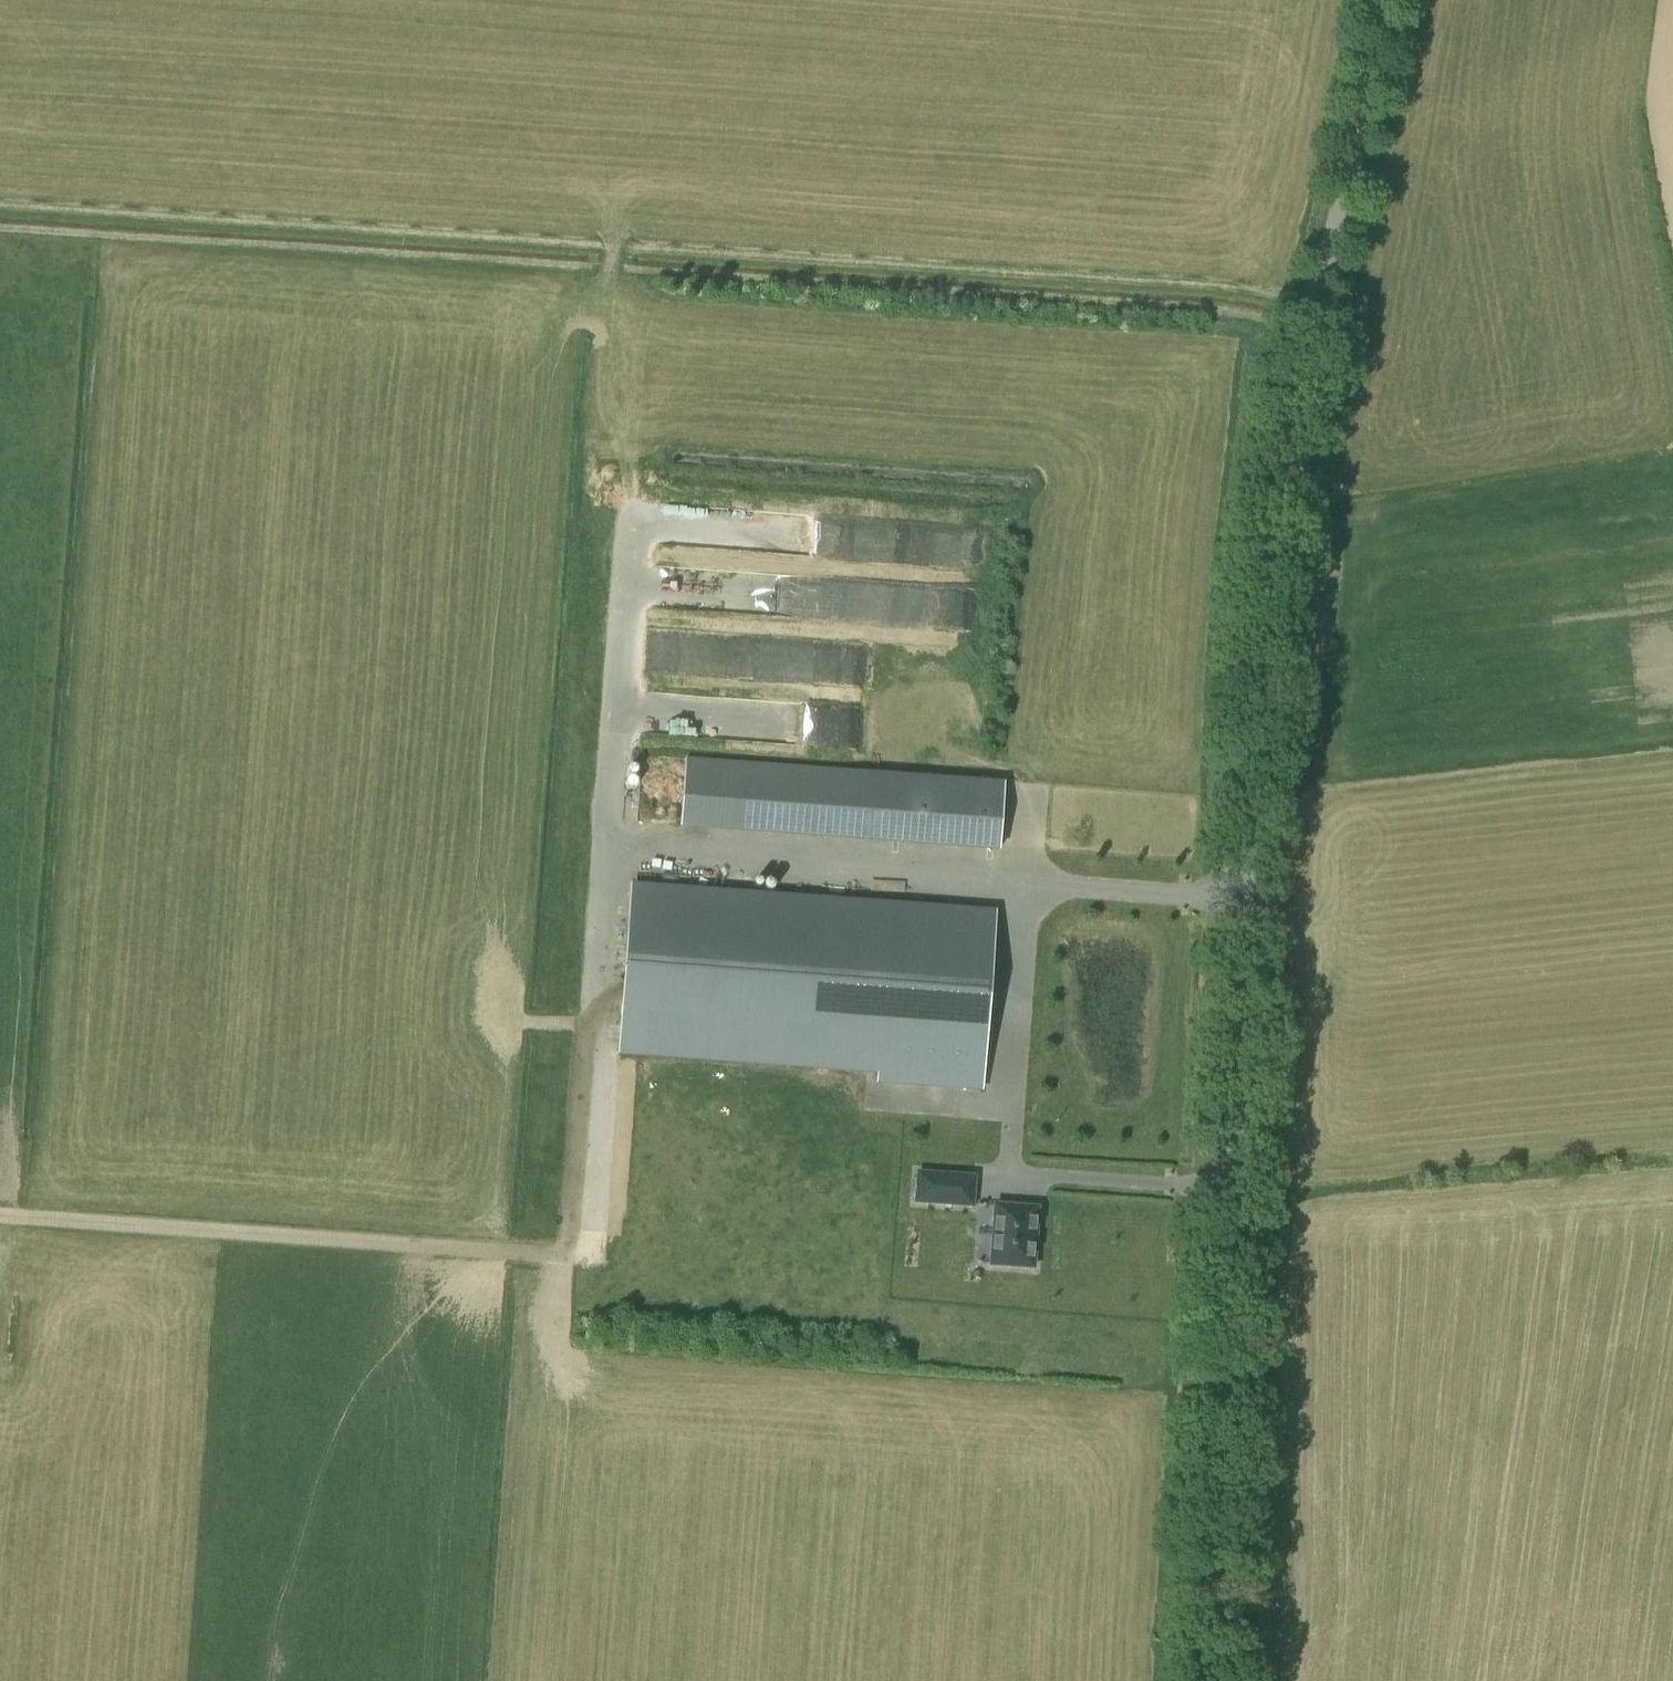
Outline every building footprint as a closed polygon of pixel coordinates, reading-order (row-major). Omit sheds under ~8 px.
[(1034,792),(717,770),(714,835),(1029,860),(1034,792)] [(1019,926),(659,894),(646,1056),(884,1076),(883,1091),(1003,1101),(1019,926)] [(990,1182),(922,1179),(921,1219),(988,1221),(990,1182)] [(1062,1324),(1065,1225),(1006,1222),(1001,1322),(1062,1324)]
